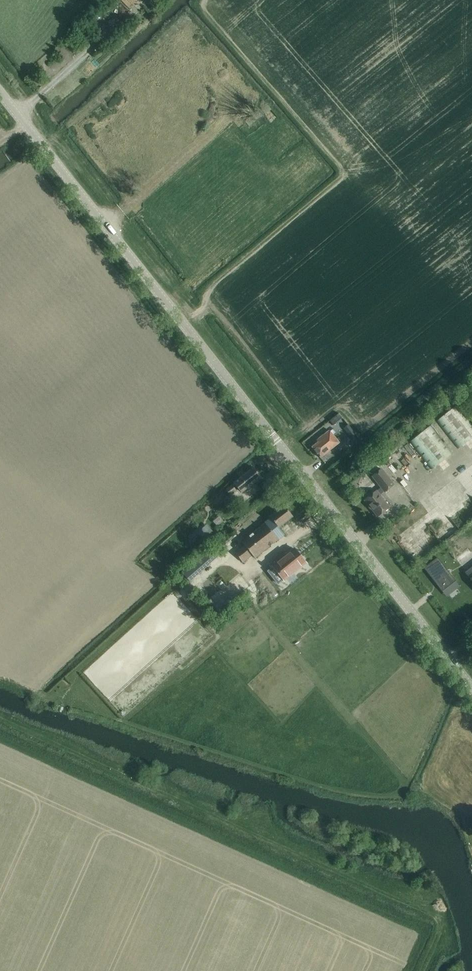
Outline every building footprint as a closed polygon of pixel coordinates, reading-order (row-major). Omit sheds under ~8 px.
[(471,438),(471,424),(457,405),(436,421),(452,440),(458,448),(471,438)] [(338,413),(329,420),(333,425),(342,418),(338,413)] [(431,469),(452,453),(446,445),(429,425),(409,442),(425,462),(431,469)] [(320,458),(328,451),(339,442),(329,430),(316,440),(318,442),(312,447),(320,458)] [(416,472),(420,469),(414,460),(410,463),(416,472)] [(243,492),(248,488),(261,477),(253,467),(235,482),(232,485),(222,493),(226,499),(237,491),(236,489),(237,488),(240,492),(243,492)] [(385,492),(394,485),(382,469),(380,470),(372,476),(381,487),(377,491),(376,491),(364,500),(377,516),(385,510),(389,507),(380,495),(384,492),(385,492)] [(279,527),(285,522),(293,516),(284,506),(276,512),(270,517),(272,519),(242,543),(244,545),(234,552),(236,554),(242,562),(251,555),(254,558),(278,540),(269,529),(276,524),(279,527)] [(451,542),(463,551),(467,547),(455,537),(451,542)] [(190,581),(225,551),(217,542),(182,572),(190,581)] [(462,553),(465,557),(471,553),(471,546),(462,553)] [(305,563),(294,548),(286,555),(285,553),(274,562),(275,563),(272,566),(273,567),(268,571),(275,580),(278,583),(283,579),(284,580),(305,563)] [(437,556),(424,567),(442,590),(456,580),(437,556)]
